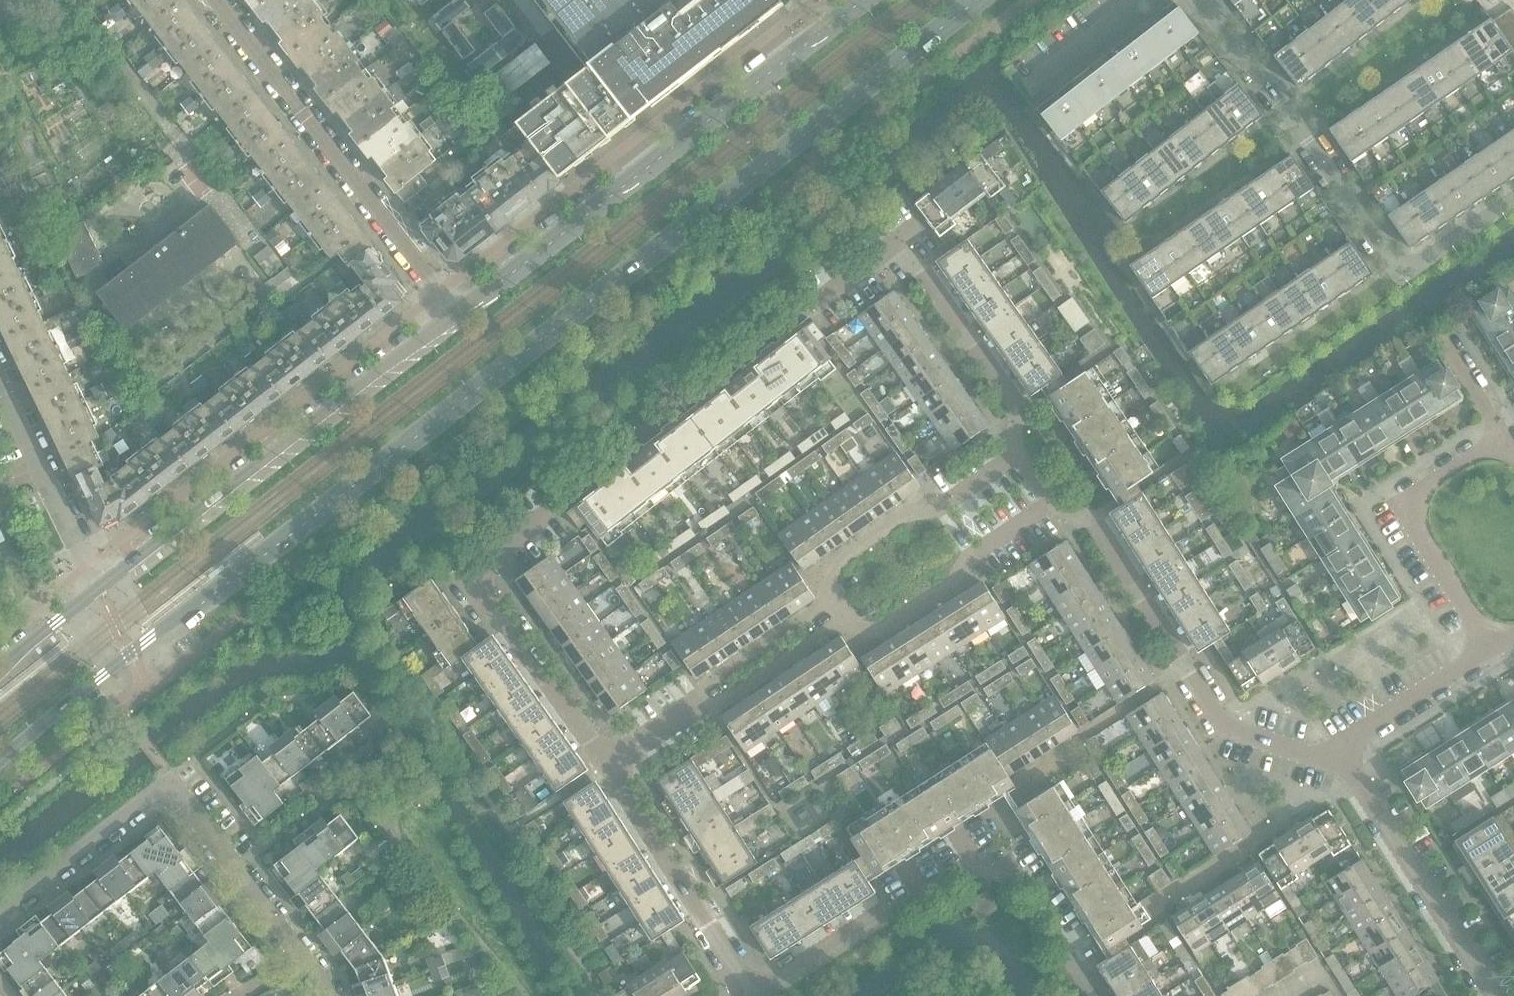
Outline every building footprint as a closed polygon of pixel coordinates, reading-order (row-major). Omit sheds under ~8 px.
[(151,24),(181,0),(132,0),(151,24)] [(197,19),(182,0),(181,0),(151,24),(186,70),(218,46),(197,19)] [(256,9),(267,0),(248,0),(256,9)] [(325,15),(314,0),(267,0),(256,9),(264,20),(267,17),(286,41),(282,44),(291,54),(328,25),(322,18),(325,15)] [(431,18),(440,30),(453,20),(470,7),(465,0),(453,0),(431,18)] [(586,68),(568,81),(516,122),(517,124),(553,171),(558,177),(611,137),(636,117),(635,116),(650,104),(652,107),(662,99),(783,5),(779,0),(534,0),(586,68)] [(1293,42),(1310,28),(1327,15),(1343,2),(1346,0),(1241,0),(1234,5),(1274,56),(1293,42)] [(1370,0),(1346,0),(1343,2),(1368,33),(1385,20),(1370,0)] [(1397,0),(1370,0),(1385,20),(1402,6),(1397,0)] [(1489,18),(1490,18),(1492,16),(1513,44),(1513,0),(1477,0),(1489,18)] [(1199,33),(1174,1),(1156,14),(1182,47),(1199,33)] [(1368,33),(1343,2),(1327,15),(1351,46),(1368,33)] [(112,16),(123,8),(118,3),(108,11),(112,16)] [(107,30),(127,14),(123,8),(112,16),(102,25),(107,30)] [(508,12),(495,23),(513,46),(527,36),(508,12)] [(1182,47),(1156,14),(1155,12),(1154,13),(1155,15),(1139,27),(1165,60),(1182,47)] [(1351,46),(1327,15),(1310,28),(1334,59),(1351,46)] [(1490,18),(1489,18),(1472,30),(1495,63),(1513,51),(1513,50),(1513,44),(1492,16),(1490,18)] [(453,20),(440,30),(464,60),(476,50),(453,20)] [(360,60),(349,46),(338,31),(334,34),(328,25),(291,54),(299,65),(302,63),(321,86),(317,89),(326,100),(363,71),(357,63),(360,60)] [(1165,60),(1139,27),(1122,41),(1148,73),(1165,60)] [(1334,59),(1310,28),(1293,42),(1317,73),(1334,59)] [(1495,63),(1472,30),(1454,42),(1477,75),(1495,63)] [(1120,178),(1137,164),(1154,151),(1171,138),(1188,124),(1205,111),(1222,98),(1239,84),(1199,33),(1182,47),(1165,60),(1148,73),(1131,87),(1114,100),(1097,113),(1080,127),(1061,141),(1101,192),(1120,178)] [(513,46),(502,55),(512,68),(537,50),(527,36),(513,46)] [(1148,73),(1122,41),(1121,39),(1120,39),(1121,41),(1105,54),(1131,87),(1148,73)] [(1317,73),(1293,42),(1274,56),(1298,87),(1317,73)] [(1477,75),(1454,42),(1437,54),(1459,87),(1477,75)] [(254,93),(232,64),(218,46),(186,70),(223,117),(254,93)] [(148,63),(159,54),(155,49),(144,57),(148,63)] [(1496,141),(1513,129),(1513,128),(1513,53),(1513,51),(1495,63),(1477,75),(1459,87),(1441,100),(1424,112),(1406,124),(1388,136),(1370,148),(1351,162),(1387,215),(1407,202),(1425,190),(1443,177),(1460,165),(1478,153),(1496,141)] [(143,77),(163,60),(159,54),(148,63),(138,71),(143,77)] [(1131,87),(1105,54),(1088,67),(1114,100),(1131,87)] [(1459,87),(1437,54),(1419,66),(1441,100),(1459,87)] [(502,55),(477,74),(486,86),(487,85),(488,87),(512,68),(502,55)] [(395,105),(384,91),(391,85),(373,62),(363,71),(326,100),(334,110),(337,108),(356,131),(352,134),(361,145),(398,116),(392,108),(395,105)] [(400,78),(413,68),(409,62),(395,72),(400,78)] [(1114,100),(1088,67),(1086,65),(1086,66),(1087,68),(1071,80),(1097,113),(1114,100)] [(1441,100),(1419,66),(1401,79),(1424,112),(1441,100)] [(404,84),(418,74),(413,68),(400,78),(404,84)] [(1424,112),(1401,79),(1383,91),(1406,124),(1424,112)] [(1097,113),(1071,80),(1054,94),(1080,127),(1097,113)] [(1263,115),(1239,84),(1222,98),(1246,128),(1263,115)] [(480,114),(498,100),(488,87),(487,85),(486,86),(469,99),(480,114)] [(1406,124),(1383,91),(1365,103),(1388,136),(1406,124)] [(1080,127),(1054,94),(1052,92),(1053,94),(1036,108),(1061,141),(1080,127)] [(290,139),(268,111),(254,93),(223,117),(259,163),(290,139)] [(185,109),(195,101),(191,95),(181,103),(185,109)] [(1246,128),(1222,98),(1205,111),(1229,141),(1246,128)] [(480,114),(469,99),(458,107),(469,122),(480,114)] [(189,114),(199,106),(195,101),(185,109),(189,114)] [(1388,136),(1365,103),(1347,115),(1370,148),(1388,136)] [(179,123),(188,115),(184,109),(174,117),(179,123)] [(1229,141),(1205,111),(1188,124),(1212,155),(1229,141)] [(1370,148),(1347,115),(1328,128),(1351,162),(1370,148)] [(433,162),(444,153),(433,139),(426,145),(408,122),(404,124),(398,116),(361,145),(369,156),(372,153),(391,177),(387,179),(397,191),(419,174),(434,162),(433,162)] [(425,130),(435,123),(429,117),(420,124),(425,130)] [(513,139),(505,145),(542,193),(542,192),(560,179),(558,177),(553,171),(517,124),(507,132),(511,138),(513,139)] [(1212,155),(1188,124),(1171,138),(1195,168),(1212,155)] [(1513,129),(1496,141),(1513,167),(1513,129)] [(1195,168),(1171,138),(1154,151),(1177,181),(1195,168)] [(326,186),(305,158),(290,139),(259,163),(295,210),(326,186)] [(1016,200),(985,161),(1003,147),(997,140),(978,154),(978,153),(963,165),(964,165),(985,193),(984,193),(988,199),(998,192),(1008,205),(1016,200)] [(220,155),(231,147),(226,141),(216,150),(220,155)] [(1496,141),(1478,153),(1501,186),(1513,177),(1513,167),(1496,141)] [(476,183),(467,190),(497,228),(508,219),(505,216),(517,207),(528,198),(531,201),(542,193),(505,145),(484,162),(488,168),(487,169),(473,180),(476,183)] [(225,161),(235,153),(231,147),(220,155),(225,161)] [(1177,181),(1154,151),(1137,164),(1160,194),(1177,181)] [(1501,186),(1478,153),(1460,165),(1483,198),(1501,186)] [(1314,187),(1291,154),(1273,166),(1296,199),(1314,187)] [(11,163),(0,168),(0,172),(3,178),(15,172),(11,163)] [(1160,194),(1137,164),(1120,178),(1143,208),(1160,194)] [(985,193),(964,165),(959,169),(958,168),(946,177),(968,206),(984,193),(985,193)] [(1483,198),(1460,165),(1443,177),(1465,210),(1483,198)] [(1296,199),(1273,166),(1255,178),(1278,212),(1296,199)] [(20,181),(15,172),(3,178),(7,187),(20,181)] [(417,193),(428,184),(419,174),(397,191),(412,212),(424,202),(417,193)] [(968,206),(946,177),(934,186),(935,188),(930,191),(952,218),(968,206)] [(1465,210),(1443,177),(1425,190),(1447,222),(1465,210)] [(1143,208),(1120,178),(1101,192),(1125,222),(1143,208)] [(1278,212),(1255,178),(1237,190),(1260,224),(1278,212)] [(363,234),(340,204),(326,186),(295,210),(331,257),(341,250),(341,251),(342,251),(341,250),(362,234),(363,234)] [(1297,277),(1315,265),(1333,253),(1350,241),(1314,187),(1296,199),(1278,212),(1260,224),(1243,236),(1225,248),(1207,261),(1189,273),(1171,285),(1152,298),(1188,352),(1208,338),(1226,326),(1244,314),(1262,302),(1279,290),(1297,277)] [(256,203),(266,194),(262,189),(252,197),(256,203)] [(497,228),(467,190),(460,196),(457,192),(420,222),(448,258),(457,259),(497,228)] [(1260,224),(1237,190),(1220,203),(1243,236),(1260,224)] [(1447,222),(1425,190),(1407,202),(1429,235),(1447,222)] [(956,224),(952,218),(930,191),(915,202),(915,203),(914,204),(950,250),(957,245),(947,231),(956,224)] [(261,217),(256,210),(270,199),(266,194),(256,203),(246,211),(265,235),(272,229),(262,216),(261,217)] [(1429,235),(1407,202),(1387,215),(1410,248),(1429,235)] [(1243,236),(1220,203),(1202,215),(1225,248),(1243,236)] [(127,329),(238,242),(239,242),(211,205),(191,220),(98,292),(127,329)] [(41,224),(34,211),(26,215),(32,228),(41,224)] [(1013,228),(1002,214),(994,219),(1005,234),(1013,228)] [(1225,248),(1202,215),(1184,227),(1207,261),(1225,248)] [(104,264),(83,220),(56,234),(77,277),(104,264)] [(16,236),(28,230),(25,224),(13,230),(16,236)] [(32,237),(44,231),(41,224),(32,228),(28,230),(16,236),(19,242),(31,236),(32,237)] [(1207,261),(1184,227),(1166,239),(1189,273),(1207,261)] [(0,229),(0,275),(18,266),(0,229)] [(384,261),(367,238),(363,234),(362,234),(341,250),(342,251),(341,251),(364,280),(350,291),(360,305),(369,299),(382,316),(402,301),(400,299),(405,295),(404,294),(405,292),(397,282),(395,281),(398,280),(383,261),(384,261)] [(1026,248),(1018,235),(1010,241),(1019,253),(1026,248)] [(980,257),(967,238),(957,245),(950,250),(935,261),(948,279),(980,257)] [(1189,273),(1166,239),(1148,251),(1171,285),(1189,273)] [(1373,273),(1350,241),(1333,253),(1355,285),(1373,273)] [(283,265),(268,245),(254,256),(268,275),(283,265)] [(1035,260),(1026,248),(1019,253),(1027,265),(1035,260)] [(299,259),(291,249),(282,257),(290,266),(299,259)] [(1171,285),(1148,251),(1129,265),(1152,298),(1171,285)] [(1355,285),(1333,253),(1315,265),(1337,298),(1355,285)] [(991,273),(980,257),(948,279),(959,295),(991,273)] [(1337,298),(1315,265),(1297,277),(1319,310),(1337,298)] [(18,266),(0,275),(0,322),(7,337),(44,320),(49,317),(41,300),(35,302),(18,266)] [(240,316),(294,274),(288,267),(273,278),(272,277),(234,307),(240,316)] [(1050,281),(1040,267),(1032,272),(1042,286),(1050,281)] [(342,281),(334,270),(329,275),(337,285),(342,281)] [(1002,288),(991,273),(959,295),(970,311),(1002,288)] [(42,288),(54,282),(51,277),(39,283),(42,288)] [(1319,310),(1297,277),(1279,290),(1302,322),(1319,310)] [(1060,295),(1050,281),(1042,286),(1052,300),(1060,295)] [(57,290),(53,283),(41,289),(44,296),(57,290)] [(1015,306),(1002,288),(970,311),(983,329),(1015,306)] [(1513,315),(1513,298),(1508,289),(1499,295),(1497,291),(1470,308),(1470,312),(1476,323),(1480,324),(1486,333),(1513,315)] [(1302,322),(1279,290),(1262,302),(1284,334),(1302,322)] [(329,357),(382,316),(369,299),(360,305),(350,291),(305,326),(329,357)] [(872,333),(905,309),(892,291),(859,315),(872,333)] [(1072,297),(1065,302),(1073,314),(1081,309),(1072,297)] [(302,312),(294,302),(289,306),(297,317),(302,312)] [(1066,320),(1073,314),(1065,302),(1057,307),(1066,320)] [(1284,334),(1262,302),(1244,314),(1266,346),(1284,334)] [(297,317),(289,306),(283,310),(292,321),(297,317)] [(1027,323),(1015,306),(983,329),(995,346),(1027,323)] [(883,349),(916,325),(905,309),(872,333),(883,349)] [(1081,309),(1073,314),(1082,327),(1089,321),(1081,309)] [(1074,332),(1082,327),(1073,314),(1066,320),(1074,332)] [(1266,346),(1244,314),(1226,326),(1248,359),(1266,346)] [(1513,343),(1513,315),(1486,333),(1492,342),(1491,346),(1496,354),(1513,343)] [(192,354),(225,328),(219,319),(186,345),(192,354)] [(74,369),(62,345),(61,342),(56,344),(44,320),(7,337),(32,389),(69,372),(74,369)] [(714,449),(748,423),(813,372),(820,381),(836,368),(817,343),(825,336),(813,320),(689,417),(714,449)] [(1038,339),(1027,323),(995,346),(1006,362),(1038,339)] [(894,364),(927,341),(916,325),(883,349),(894,364)] [(307,375),(318,366),(329,357),(305,326),(259,362),(283,393),(307,375)] [(1248,359),(1226,326),(1208,338),(1230,371),(1248,359)] [(1105,343),(1094,328),(1080,339),(1090,354),(1105,343)] [(79,337),(76,330),(65,336),(68,342),(79,337)] [(847,350),(833,332),(825,338),(839,356),(847,350)] [(82,343),(79,337),(68,342),(71,348),(82,343)] [(256,348),(248,338),(242,343),(250,353),(256,348)] [(1230,371),(1208,338),(1188,352),(1211,384),(1230,371)] [(1049,355),(1038,339),(1006,362),(1017,377),(1049,355)] [(907,382),(940,359),(927,341),(894,364),(907,382)] [(250,353),(242,343),(237,347),(245,357),(250,353)] [(1513,372),(1513,343),(1496,354),(1502,363),(1506,364),(1512,374),(1513,372)] [(1130,360),(1121,346),(1113,352),(1122,365),(1130,360)] [(133,400),(187,358),(180,350),(127,392),(133,400)] [(856,362),(847,350),(839,356),(849,368),(856,362)] [(1062,373),(1049,355),(1017,377),(1030,396),(1045,385),(1047,387),(1049,390),(1065,379),(1062,374),(1062,373)] [(1462,396),(1446,369),(1442,372),(1436,363),(1421,373),(1410,355),(1404,359),(1413,373),(1437,412),(1447,406),(1451,407),(1462,400),(1462,396)] [(919,400),(952,376),(940,359),(907,382),(919,400)] [(1437,412),(1413,373),(1404,359),(1398,363),(1409,380),(1395,389),(1418,427),(1427,422),(1428,418),(1437,412)] [(237,429),(272,402),(283,393),(259,362),(213,398),(237,429)] [(1144,380),(1135,367),(1127,372),(1136,385),(1144,380)] [(862,382),(853,370),(847,374),(855,387),(862,382)] [(1153,472),(1119,421),(1085,371),(1068,382),(1063,375),(1062,373),(1062,374),(1065,379),(1049,390),(1120,496),(1121,498),(1138,487),(1141,492),(1142,492),(1137,485),(1136,483),(1153,472)] [(83,400),(93,395),(96,401),(108,395),(102,383),(80,394),(69,372),(32,389),(63,453),(89,441),(99,435),(83,400)] [(210,385),(202,375),(197,379),(204,389),(210,385)] [(930,415),(963,392),(952,376),(919,400),(930,415)] [(204,389),(197,379),(191,383),(199,393),(204,389)] [(1153,393),(1144,380),(1136,385),(1145,399),(1153,393)] [(1418,427),(1395,389),(1380,398),(1369,381),(1363,385),(1373,400),(1397,438),(1406,432),(1410,433),(1418,427)] [(1397,438),(1373,400),(1363,385),(1357,388),(1368,406),(1354,415),(1378,453),(1387,447),(1388,444),(1397,438)] [(877,404),(866,389),(860,394),(870,408),(877,404)] [(942,433),(976,409),(963,392),(930,415),(942,433)] [(190,466),(225,439),(237,429),(213,398),(202,407),(194,398),(182,407),(189,417),(166,435),(190,466)] [(1166,414),(1157,401),(1149,406),(1158,419),(1166,414)] [(886,417),(877,404),(870,408),(880,422),(886,417)] [(1378,453),(1354,415),(1340,424),(1329,406),(1323,410),(1357,463),(1366,458),(1369,458),(1378,453)] [(969,438),(987,426),(976,409),(942,433),(954,449),(969,438)] [(163,421),(155,410),(150,415),(158,425),(163,421)] [(1357,463),(1323,410),(1317,414),(1323,423),(1309,432),(1338,478),(1346,473),(1347,469),(1357,463)] [(834,431),(850,420),(844,412),(828,423),(834,431)] [(858,431),(873,421),(868,413),(853,423),(858,431)] [(1175,427),(1166,414),(1158,419),(1167,433),(1175,427)] [(158,425),(150,415),(145,419),(153,429),(158,425)] [(617,525),(681,475),(714,449),(689,417),(566,512),(581,531),(590,525),(607,547),(624,534),(617,525)] [(1299,433),(1300,427),(1297,422),(1291,420),(1286,424),(1284,429),(1287,435),(1293,436),(1299,433)] [(900,436),(891,424),(885,429),(894,441),(900,436)] [(119,437),(111,427),(106,432),(114,441),(119,437)] [(816,444),(829,435),(823,427),(810,436),(816,444)] [(839,445),(852,436),(846,428),(834,437),(839,445)] [(114,441),(106,432),(101,436),(109,445),(114,441)] [(1338,478),(1309,432),(1308,432),(1313,440),(1284,459),(1287,464),(1276,471),(1329,484),(1330,478),(1334,475),(1336,479),(1338,478)] [(1189,448),(1180,434),(1172,440),(1181,453),(1189,448)] [(143,503),(190,466),(166,435),(120,471),(143,503)] [(802,453),(816,444),(810,436),(797,446),(802,453)] [(909,449),(900,436),(894,441),(902,453),(909,449)] [(827,454),(839,445),(834,437),(822,446),(827,454)] [(120,471),(114,458),(100,464),(89,441),(63,453),(85,497),(86,496),(90,504),(100,525),(102,524),(104,526),(118,520),(117,516),(118,516),(121,520),(143,503),(120,471)] [(783,467),(795,458),(790,450),(777,460),(783,467)] [(806,468),(820,458),(815,451),(801,461),(806,468)] [(919,485),(896,452),(879,464),(902,497),(919,485)] [(925,469),(915,455),(907,460),(918,475),(925,469)] [(769,477),(783,467),(777,460),(764,469),(769,477)] [(792,479),(806,468),(801,461),(786,471),(792,479)] [(902,497),(879,464),(862,476),(886,509),(902,497)] [(1195,479),(1186,464),(1171,474),(1180,489),(1195,479)] [(1297,516),(1335,492),(1334,490),(1330,493),(1327,489),(1329,484),(1276,471),(1283,483),(1278,486),(1297,516)] [(748,492),(762,482),(757,474),(742,484),(748,492)] [(773,492),(785,484),(779,476),(767,484),(773,492)] [(886,509),(862,476),(846,487),(869,521),(886,509)] [(733,502),(748,492),(742,484),(728,494),(733,502)] [(761,501),(773,492),(767,484),(755,493),(761,501)] [(1208,499),(1200,486),(1184,496),(1193,509),(1208,499)] [(869,521),(846,487),(828,500),(852,533),(869,521)] [(1154,511),(1142,492),(1141,492),(1138,487),(1121,498),(1124,503),(1109,513),(1121,532),(1154,511)] [(1309,536),(1345,514),(1339,504),(1340,500),(1335,492),(1297,516),(1309,536)] [(1216,512),(1208,499),(1193,509),(1200,522),(1216,512)] [(852,533),(828,500),(812,511),(836,545),(852,533)] [(716,522),(730,513),(724,505),(711,514),(716,522)] [(744,525),(758,515),(759,514),(753,506),(738,517),(744,525)] [(836,545),(812,511),(795,524),(819,556),(836,545)] [(1164,527),(1154,511),(1121,532),(1131,548),(1164,527)] [(703,531),(716,522),(711,514),(697,523),(703,531)] [(1322,556),(1360,532),(1354,523),(1351,523),(1345,514),(1309,536),(1322,556)] [(724,538),(736,529),(731,521),(719,530),(724,538)] [(1223,538),(1214,523),(1205,529),(1215,543),(1223,538)] [(819,556),(795,524),(779,535),(802,568),(819,556)] [(1258,538),(1250,525),(1241,531),(1249,544),(1258,538)] [(683,544),(696,535),(690,527),(677,536),(683,544)] [(1174,543),(1164,527),(1131,548),(1141,564),(1174,543)] [(712,546),(724,538),(719,530),(706,538),(712,546)] [(1335,576),(1370,554),(1365,545),(1365,541),(1360,532),(1322,556),(1335,576)] [(599,548),(589,534),(581,539),(591,553),(599,548)] [(669,553),(683,544),(677,536),(664,545),(669,553)] [(1232,553),(1223,538),(1215,543),(1224,558),(1232,553)] [(1042,582),(1077,560),(1065,541),(1030,563),(1042,582)] [(1278,555),(1270,542),(1260,549),(1268,561),(1278,555)] [(690,560),(705,551),(699,543),(685,552),(690,560)] [(1186,561),(1174,543),(1141,564),(1153,582),(1186,561)] [(648,568),(662,558),(657,550),(642,560),(648,568)] [(610,564),(601,552),(593,557),(602,569),(610,564)] [(676,570),(690,560),(685,552),(670,562),(676,570)] [(1348,597),(1385,573),(1380,564),(1376,563),(1370,554),(1335,576),(1348,597)] [(530,597),(563,573),(550,555),(517,579),(530,597)] [(1286,568),(1278,555),(1268,561),(1276,574),(1286,568)] [(1053,598),(1087,576),(1077,560),(1042,582),(1053,598)] [(1245,573),(1237,560),(1229,565),(1237,578),(1245,573)] [(1197,580),(1186,561),(1153,582),(1165,601),(1197,580)] [(814,597),(801,578),(791,563),(773,576),(795,609),(814,597)] [(619,576),(610,564),(602,569),(611,582),(619,576)] [(656,583),(669,575),(663,567),(651,575),(656,583)] [(541,613),(574,589),(563,573),(530,597),(541,613)] [(1253,585),(1245,573),(1237,578),(1244,590),(1253,585)] [(1399,599),(1400,595),(1393,584),(1389,583),(1384,575),(1386,574),(1385,573),(1348,597),(1361,618),(1370,612),(1372,616),(1399,599)] [(644,592),(656,583),(651,575),(639,584),(644,592)] [(795,609),(773,576),(757,586),(779,620),(795,609)] [(1063,614),(1097,593),(1087,576),(1053,598),(1063,614)] [(414,615),(442,594),(443,594),(432,579),(431,579),(430,578),(382,612),(388,619),(401,610),(409,620),(414,616),(414,615)] [(1208,596),(1197,580),(1165,601),(1175,617),(1208,596)] [(1004,617),(983,582),(964,594),(986,629),(1004,617)] [(1010,598),(1000,582),(992,588),(1002,603),(1010,598)] [(633,597),(623,583),(616,589),(626,603),(633,597)] [(1304,596),(1296,583),(1286,589),(1294,602),(1304,596)] [(779,620),(757,586),(741,597),(763,631),(779,620)] [(552,628),(585,605),(574,589),(541,613),(552,628)] [(1267,608),(1257,592),(1249,597),(1259,613),(1267,608)] [(1075,633),(1109,611),(1097,593),(1063,614),(1075,633)] [(426,632),(456,611),(447,598),(446,599),(442,594),(414,615),(414,616),(426,632)] [(986,629),(964,594),(947,604),(969,639),(986,629)] [(1218,612),(1208,596),(1175,617),(1185,633),(1218,612)] [(1312,608),(1304,596),(1294,602),(1302,615),(1312,608)] [(643,611),(633,597),(626,603),(636,617),(643,611)] [(763,631),(741,597),(723,609),(745,643),(763,631)] [(1315,647),(1287,604),(1283,597),(1275,602),(1283,615),(1275,620),(1298,659),(1314,649),(1314,648),(1315,647)] [(969,639),(947,604),(931,615),(953,649),(969,639)] [(564,646),(598,622),(585,605),(552,628),(564,646)] [(1022,618),(1014,605),(1006,610),(1014,623),(1022,618)] [(745,643),(723,609),(705,621),(727,655),(745,643)] [(438,649),(467,629),(463,624),(464,623),(456,611),(426,632),(438,649)] [(1086,651),(1121,629),(1109,611),(1075,633),(1086,651)] [(1234,658),(1221,637),(1230,631),(1218,612),(1185,633),(1197,652),(1213,642),(1226,663),(1234,658)] [(953,649),(931,615),(913,626),(934,660),(935,661),(953,649)] [(1325,629),(1317,616),(1307,622),(1315,635),(1325,629)] [(657,630),(648,618),(640,624),(649,636),(657,630)] [(1030,630),(1022,618),(1014,623),(1022,635),(1030,630)] [(1298,659),(1275,620),(1256,632),(1261,640),(1261,641),(1281,671),(1293,663),(1292,662),(1298,659)] [(727,655),(705,621),(689,632),(711,665),(727,655)] [(577,664),(610,640),(598,622),(564,646),(577,664)] [(934,660),(913,626),(895,638),(909,660),(917,672),(935,661),(934,660)] [(434,677),(462,657),(462,656),(478,644),(467,629),(438,649),(432,653),(439,662),(421,675),(436,697),(444,691),(434,677)] [(1096,667),(1131,645),(1121,629),(1086,651),(1096,667)] [(666,643),(657,630),(649,636),(658,648),(666,643)] [(711,665),(689,632),(672,643),(695,677),(711,665)] [(475,674),(506,653),(493,634),(478,645),(477,644),(478,644),(462,656),(462,657),(475,674)] [(863,671),(853,656),(840,637),(822,649),(829,660),(844,683),(863,671)] [(1044,652),(1035,637),(1027,642),(1036,657),(1044,652)] [(917,672),(909,660),(895,638),(878,648),(886,660),(900,683),(917,672)] [(588,679),(621,656),(610,640),(577,664),(588,679)] [(1281,671),(1261,641),(1242,653),(1242,654),(1244,653),(1262,681),(1267,678),(1268,679),(1281,671)] [(1107,683),(1141,661),(1131,645),(1096,667),(1107,683)] [(1013,664),(1028,654),(1023,646),(1008,655),(1013,664)] [(900,683),(886,660),(878,648),(862,659),(884,693),(900,683)] [(844,683),(829,660),(822,649),(806,660),(829,694),(844,683)] [(681,664),(670,650),(662,655),(673,670),(681,664)] [(1054,667),(1044,652),(1036,657),(1045,672),(1054,667)] [(486,690),(517,668),(506,653),(475,674),(486,690)] [(1244,653),(1242,654),(1234,658),(1226,663),(1245,692),(1246,691),(1246,692),(1262,681),(1244,653)] [(599,695),(632,671),(621,656),(588,679),(599,695)] [(1021,676),(1036,666),(1031,658),(1015,668),(1021,676)] [(829,694),(806,660),(790,671),(813,705),(829,694)] [(1006,668),(1000,660),(988,668),(993,676),(1006,668)] [(1119,702),(1153,680),(1141,661),(1107,683),(1119,702)] [(497,706),(528,684),(517,668),(486,690),(497,706)] [(993,676),(988,668),(975,676),(980,684),(993,676)] [(612,713),(645,690),(632,671),(599,695),(612,713)] [(813,705),(790,671),(772,683),(795,717),(813,705)] [(1013,680),(1008,672),(996,680),(1001,688),(1013,680)] [(1066,686),(1058,674),(1050,679),(1058,691),(1066,686)] [(1001,688),(996,680),(983,688),(988,696),(1001,688)] [(959,698),(973,689),(968,681),(953,690),(959,698)] [(795,717),(772,683),(754,695),(777,729),(795,717)] [(509,724),(541,702),(528,684),(497,706),(509,724)] [(1074,699),(1066,686),(1058,691),(1066,704),(1074,699)] [(944,707),(959,698),(953,690),(939,699),(944,707)] [(372,715),(353,691),(340,701),(337,697),(332,697),(324,702),(348,733),(372,715)] [(966,711),(981,701),(976,693),(961,703),(966,711)] [(1139,734),(1173,712),(1161,693),(1127,715),(1139,734)] [(777,729),(754,695),(738,705),(761,739),(777,729)] [(1077,730),(1055,695),(1036,708),(1058,742),(1077,730)] [(457,710),(449,698),(441,704),(449,716),(457,710)] [(348,733),(324,702),(317,708),(316,713),(319,717),(307,727),(326,750),(348,733)] [(522,741),(553,719),(541,702),(509,724),(522,741)] [(924,720),(937,712),(932,704),(919,712),(924,720)] [(1506,704),(1497,710),(1493,709),(1484,715),(1508,752),(1513,749),(1513,717),(1506,704)] [(761,739),(738,705),(722,717),(744,750),(761,739)] [(949,722),(962,713),(957,705),(943,713),(949,722)] [(1088,721),(1079,706),(1071,711),(1080,727),(1088,721)] [(1058,742),(1036,708),(1020,718),(1042,753),(1058,742)] [(466,722),(457,710),(449,716),(458,728),(466,722)] [(911,728),(924,720),(919,712),(906,720),(911,728)] [(1149,750),(1184,728),(1173,712),(1139,734),(1149,750)] [(881,725),(892,719),(888,713),(877,719),(881,725)] [(935,730),(949,722),(943,713),(930,722),(935,730)] [(1508,752),(1484,715),(1476,720),(1475,724),(1466,730),(1488,765),(1508,752)] [(885,735),(900,725),(895,717),(879,727),(885,735)] [(1042,753),(1020,718),(1004,728),(1025,763),(1042,753)] [(532,757),(564,735),(553,719),(522,741),(532,757)] [(326,750),(307,727),(294,736),(291,732),(286,732),(279,738),(302,768),(326,750)] [(914,743),(928,735),(923,727),(909,735),(914,743)] [(1025,763),(1004,728),(984,741),(989,750),(1006,776),(1007,775),(1025,763)] [(1159,766),(1194,744),(1184,728),(1149,750),(1159,766)] [(481,744),(471,729),(463,735),(473,749),(481,744)] [(1488,765),(1466,730),(1456,736),(1453,735),(1444,740),(1468,778),(1488,765)] [(877,740),(872,732),(860,740),(865,748),(877,740)] [(544,773),(575,751),(564,735),(532,757),(544,773)] [(712,791),(697,768),(732,745),(726,735),(656,779),(657,781),(655,783),(663,795),(665,794),(678,814),(712,791)] [(901,752),(914,743),(909,735),(896,744),(901,752)] [(1104,751),(1094,735),(1086,741),(1096,756),(1104,751)] [(302,768),(279,738),(271,743),(271,748),(274,752),(262,761),(280,785),(302,768)] [(865,748),(860,740),(847,748),(852,756),(865,748)] [(1468,778),(1444,740),(1435,746),(1434,749),(1425,755),(1447,791),(1468,778)] [(374,749),(370,742),(360,748),(364,755),(374,749)] [(491,758),(481,744),(473,749),(483,763),(491,758)] [(877,761),(891,752),(885,744),(872,753),(877,761)] [(1171,784),(1205,762),(1194,744),(1159,766),(1171,784)] [(353,761),(364,755),(360,748),(349,755),(353,761)] [(874,871),(978,805),(1013,783),(1007,775),(1006,776),(989,750),(869,826),(863,816),(845,827),(863,854),(860,856),(854,859),(855,860),(860,857),(869,871),(870,873),(871,873),(874,871)] [(573,779),(588,769),(575,751),(544,773),(556,791),(569,782),(569,783),(573,780),(573,779)] [(830,770),(845,760),(840,752),(825,762),(830,770)] [(863,770),(877,761),(872,753),(858,761),(863,770)] [(274,790),(280,785),(262,761),(257,755),(226,778),(244,802),(242,803),(241,808),(254,825),(283,803),(274,790)] [(1447,791),(1425,755),(1416,761),(1412,760),(1401,767),(1400,771),(1417,798),(1421,796),(1426,804),(1447,791)] [(781,770),(772,756),(762,762),(772,777),(781,770)] [(1117,770),(1109,758),(1101,763),(1109,776),(1117,770)] [(1101,773),(1093,760),(1085,765),(1093,779),(1101,773)] [(816,779),(830,770),(825,762),(811,771),(816,779)] [(1183,803),(1217,781),(1205,762),(1171,784),(1183,803)] [(504,777),(496,765),(488,770),(496,782),(504,777)] [(860,780),(851,766),(836,776),(841,783),(845,789),(860,780)] [(734,826),(719,801),(754,779),(748,769),(712,791),(678,814),(679,816),(677,817),(685,829),(687,828),(700,848),(734,826)] [(1125,783),(1117,770),(1109,776),(1117,788),(1125,783)] [(324,778),(320,772),(310,778),(314,785),(324,778)] [(796,791),(808,783),(803,775),(791,783),(796,791)] [(513,789),(504,777),(496,782),(505,795),(513,789)] [(303,791),(314,785),(310,778),(299,785),(303,791)] [(575,820),(608,800),(596,780),(580,790),(576,793),(563,801),(575,820)] [(1115,795),(1106,781),(1098,786),(1107,800),(1115,795)] [(1193,819),(1227,797),(1217,781),(1183,803),(1193,819)] [(1503,789),(1509,799),(1513,796),(1513,782),(1503,789)] [(783,800),(796,791),(791,783),(778,792),(783,800)] [(1130,908),(1097,855),(1052,786),(1018,808),(1109,950),(1123,941),(1125,939),(1129,945),(1129,944),(1124,936),(1151,919),(1140,901),(1130,908)] [(1509,799),(1503,789),(1490,797),(1497,807),(1509,799)] [(1139,805),(1129,790),(1121,795),(1130,810),(1139,805)] [(1125,810),(1115,795),(1107,800),(1117,815),(1125,810)] [(528,811),(518,796),(510,802),(520,817),(528,811)] [(1203,835),(1238,813),(1227,797),(1193,819),(1203,835)] [(586,836),(618,816),(608,800),(575,820),(586,836)] [(757,862),(740,836),(776,814),(769,804),(734,826),(700,848),(701,850),(699,852),(707,864),(709,862),(723,884),(757,862)] [(1148,820),(1139,805),(1130,810),(1140,825),(1148,820)] [(1482,817),(1475,807),(1463,815),(1469,825),(1482,817)] [(1360,860),(1328,809),(1327,810),(1311,820),(1330,850),(1334,856),(1344,849),(1354,864),(1360,860)] [(1513,832),(1513,831),(1502,812),(1457,840),(1469,860),(1513,832)] [(359,837),(340,813),(327,824),(324,820),(319,819),(312,825),(335,856),(359,837)] [(1135,826),(1127,813),(1119,819),(1127,831),(1135,826)] [(1215,854),(1250,832),(1238,813),(1203,835),(1215,854)] [(1469,825),(1463,815),(1450,823),(1456,833),(1469,825)] [(596,852),(628,832),(618,816),(586,836),(596,852)] [(543,835),(536,823),(534,820),(526,825),(535,840),(543,835)] [(1330,850),(1311,820),(1306,823),(1305,822),(1292,830),(1312,861),(1330,850)] [(822,838),(835,830),(830,822),(817,830),(822,838)] [(317,870),(320,867),(335,856),(312,825),(295,837),(295,842),(298,846),(274,864),(297,893),(321,875),(317,870)] [(1161,839),(1153,827),(1144,832),(1152,844),(1161,839)] [(201,866),(188,849),(183,849),(179,852),(161,828),(130,852),(148,876),(155,870),(170,889),(194,871),(194,872),(201,866)] [(1312,861),(1292,830),(1280,838),(1281,840),(1276,843),(1295,872),(1312,861)] [(608,871),(640,850),(628,832),(596,852),(608,871)] [(1469,860),(1481,879),(1513,858),(1513,832),(1469,860)] [(1148,847),(1139,833),(1131,838),(1140,852),(1148,847)] [(800,852),(815,843),(810,835),(795,844),(800,852)] [(1169,852),(1161,839),(1152,844),(1160,857),(1169,852)] [(556,855),(548,842),(540,847),(548,860),(556,855)] [(1289,885),(1298,878),(1295,872),(1276,843),(1258,854),(1298,917),(1306,912),(1289,885)] [(786,861),(800,852),(795,844),(780,853),(786,861)] [(1157,860),(1148,847),(1140,852),(1149,866),(1157,860)] [(619,889),(652,868),(640,850),(608,871),(619,889)] [(148,876),(130,852),(119,861),(116,857),(111,856),(103,862),(126,893),(148,876)] [(564,867),(556,855),(548,860),(556,872),(564,867)] [(870,873),(869,871),(860,857),(855,860),(854,859),(837,870),(858,903),(875,892),(865,877),(870,873)] [(778,866),(773,858),(761,866),(766,874),(778,866)] [(1513,883),(1513,858),(1481,879),(1493,897),(1513,883)] [(1183,874),(1173,859),(1165,864),(1175,880),(1183,874)] [(1347,891),(1371,876),(1360,860),(1354,864),(1326,882),(1336,898),(1347,891)] [(126,893),(103,862),(96,868),(95,873),(98,877),(86,887),(104,910),(126,893)] [(1286,907),(1258,863),(1240,874),(1262,909),(1263,908),(1270,917),(1286,907)] [(766,874),(761,866),(748,874),(753,882),(766,874)] [(355,881),(365,873),(360,867),(350,874),(355,881)] [(630,905),(662,885),(652,868),(619,889),(630,905)] [(1171,882),(1161,868),(1148,876),(1157,891),(1171,882)] [(858,903),(837,870),(819,882),(839,915),(858,903)] [(187,912),(218,888),(212,881),(207,880),(203,883),(194,872),(194,871),(170,889),(187,912)] [(355,881),(350,874),(348,871),(341,876),(349,886),(355,881)] [(578,889),(569,874),(561,880),(570,894),(578,889)] [(1262,909),(1240,874),(1223,885),(1244,920),(1262,909)] [(339,899),(321,875),(297,893),(290,898),(296,907),(302,908),(305,905),(315,917),(339,899)] [(1347,915),(1382,893),(1371,876),(1347,891),(1336,898),(1347,915)] [(731,896),(746,887),(741,878),(725,888),(731,896)] [(396,891),(388,881),(378,890),(385,899),(389,896),(389,897),(396,891)] [(839,915),(819,882),(801,893),(822,926),(839,915)] [(1513,909),(1513,883),(1493,897),(1504,915),(1513,909)] [(640,921),(672,901),(662,885),(630,905),(640,921)] [(1244,920),(1223,885),(1206,896),(1228,930),(1244,920)] [(104,910),(86,887),(73,896),(70,892),(65,892),(58,897),(81,928),(104,910)] [(229,916),(219,904),(223,901),(224,896),(218,888),(187,912),(205,935),(229,916)] [(587,904),(578,889),(570,894),(579,909),(587,904)] [(404,900),(396,891),(389,897),(397,906),(404,900)] [(822,926),(801,893),(785,904),(805,937),(822,926)] [(1359,932),(1393,911),(1382,893),(1347,915),(1359,932)] [(989,915),(993,899),(977,895),(973,911),(989,915)] [(1228,930),(1206,896),(1188,907),(1210,941),(1228,930)] [(81,928),(58,897),(50,903),(50,908),(53,912),(41,921),(40,922),(58,946),(81,928)] [(326,945),(356,922),(339,899),(315,917),(325,929),(321,932),(320,937),(326,945)] [(669,929),(684,919),(672,901),(640,921),(652,940),(661,935),(669,929)] [(169,914),(162,904),(156,909),(163,919),(169,914)] [(805,937),(785,904),(769,914),(788,947),(805,937)] [(1210,941),(1188,907),(1171,918),(1193,952),(1210,941)] [(163,919),(156,909),(149,914),(156,924),(163,919)] [(1504,915),(1513,931),(1513,909),(1504,915)] [(600,924),(592,911),(584,916),(592,929),(600,924)] [(1370,950),(1404,928),(1393,911),(1359,932),(1370,950)] [(44,957),(58,946),(40,922),(41,921),(36,914),(19,927),(18,933),(21,936),(0,953),(0,957),(22,985),(45,967),(40,960),(44,957)] [(788,947),(769,914),(750,926),(760,942),(760,943),(761,943),(771,959),(788,947)] [(252,946),(229,916),(205,935),(209,941),(191,955),(210,979),(209,980),(214,986),(231,973),(232,968),(229,964),(252,946)] [(1319,933),(1311,919),(1303,924),(1311,938),(1319,933)] [(1177,935),(1167,920),(1159,925),(1169,941),(1177,935)] [(381,954),(356,922),(326,945),(332,952),(337,953),(341,950),(356,970),(381,954)] [(158,938),(167,931),(162,924),(153,932),(158,938)] [(186,934),(178,924),(171,930),(179,939),(186,934)] [(608,936),(600,924),(592,929),(600,941),(608,936)] [(1381,967),(1415,945),(1404,928),(1370,950),(1381,967)] [(701,979),(669,929),(661,935),(677,960),(670,964),(669,964),(667,965),(683,990),(683,991),(699,980),(701,979)] [(130,944),(140,937),(135,931),(125,938),(130,944)] [(1328,947),(1319,933),(1311,938),(1320,952),(1328,947)] [(120,952),(130,944),(125,938),(115,945),(120,952)] [(1141,963),(1129,944),(1129,945),(1125,939),(1123,941),(1109,950),(1112,955),(1096,965),(1108,984),(1141,963)] [(1307,940),(1297,946),(1298,948),(1306,961),(1317,955),(1307,940)] [(622,959),(613,943),(604,949),(614,964),(622,959)] [(1190,955),(1182,943),(1173,948),(1181,961),(1190,955)] [(1392,984),(1426,963),(1415,945),(1381,967),(1392,984)] [(1306,961),(1298,948),(1291,952),(1300,966),(1306,961)] [(124,963),(134,955),(129,950),(120,957),(124,963)] [(430,970),(438,967),(456,960),(453,950),(434,958),(433,956),(425,959),(430,970)] [(1300,966),(1291,952),(1285,956),(1293,970),(1300,966)] [(381,954),(356,970),(360,982),(356,983),(353,988),(356,995),(359,995),(392,984),(381,954)] [(1342,968),(1333,954),(1325,959),(1334,973),(1342,968)] [(210,979),(191,955),(168,973),(186,995),(200,995),(200,993),(197,989),(209,980),(210,979)] [(1198,968),(1190,955),(1181,961),(1190,973),(1198,968)] [(115,970),(124,963),(120,957),(110,964),(115,970)] [(90,975),(100,967),(95,961),(86,968),(90,975)] [(654,967),(649,961),(643,966),(647,972),(654,967)] [(79,971),(71,962),(64,967),(72,977),(79,971)] [(1141,963),(1108,984),(1116,995),(1126,995),(1152,980),(1141,963)] [(1437,981),(1426,963),(1392,984),(1399,995),(1413,995),(1431,985),(1437,981)] [(667,965),(649,976),(662,995),(677,995),(679,995),(678,994),(683,990),(667,965)] [(62,989),(45,967),(22,985),(30,995),(53,995),(62,989)] [(442,978),(438,967),(430,970),(434,981),(442,978)] [(1351,981),(1342,968),(1334,973),(1342,987),(1351,981)] [(632,987),(630,988),(630,989),(622,994),(606,969),(598,974),(612,995),(638,995),(632,987)] [(484,978),(481,970),(476,972),(473,977),(475,982),(484,978)] [(1272,983),(1263,970),(1256,974),(1265,988),(1272,983)] [(168,973),(146,990),(150,995),(186,995),(168,973)] [(1265,988),(1256,974),(1250,978),(1259,992),(1265,988)] [(649,976),(632,987),(638,995),(662,995),(649,976)] [(1212,990),(1203,976),(1194,981),(1203,995),(1212,990)] [(1237,984),(1245,995),(1255,995),(1260,993),(1259,992),(1250,978),(1249,976),(1237,984)] [(1152,980),(1126,995),(1161,995),(1162,995),(1152,980)] [(1437,981),(1431,985),(1438,995),(1447,995),(1437,981)] [(392,984),(359,995),(397,995),(392,984)] [(94,985),(88,990),(92,995),(100,995),(102,995),(94,985)]
